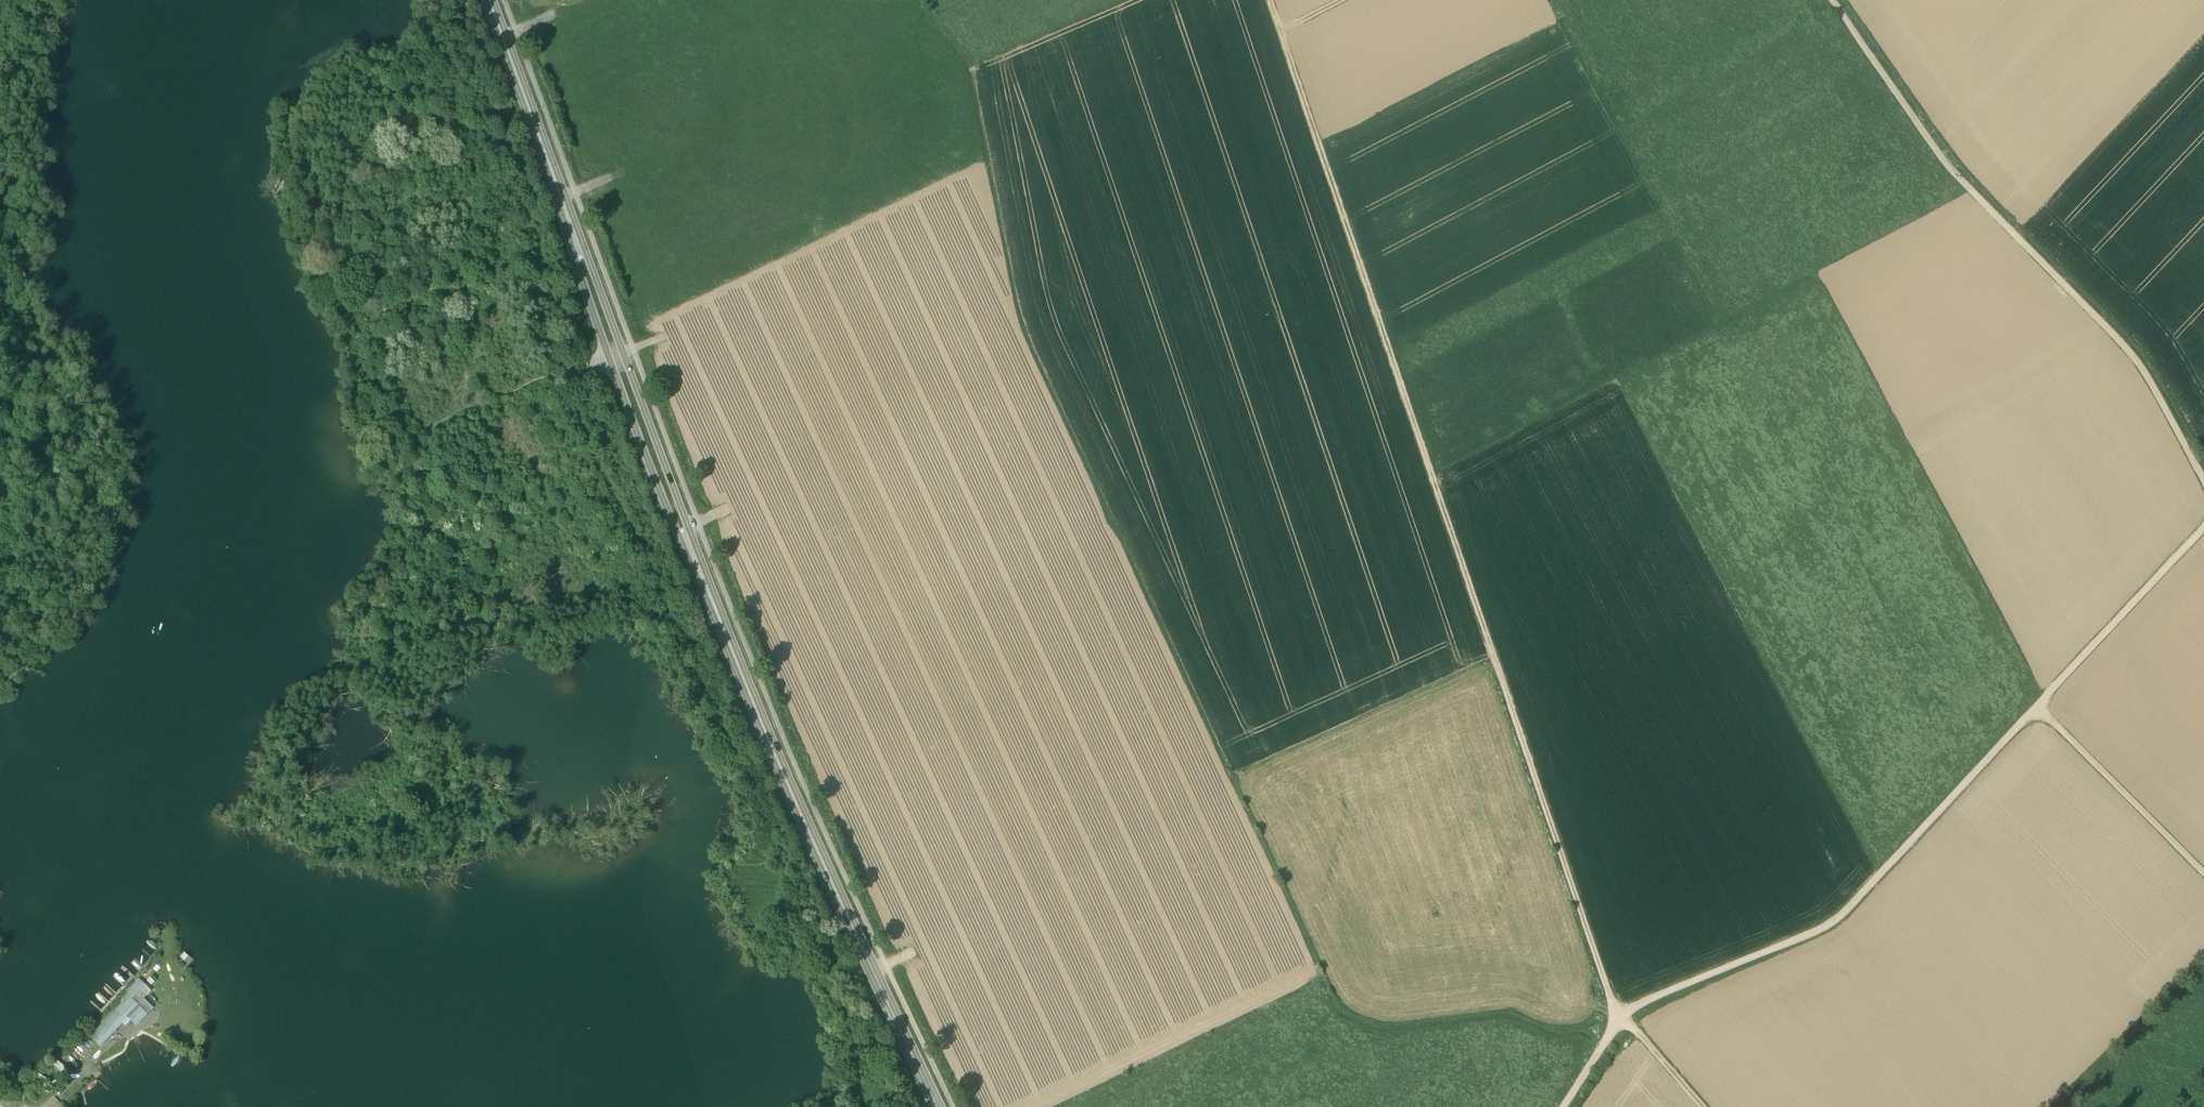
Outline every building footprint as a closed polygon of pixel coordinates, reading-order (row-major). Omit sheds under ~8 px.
[(147,1013),(132,998),(144,985),(139,979),(130,989),(129,989),(127,991),(129,992),(122,1000),(123,1002),(119,1007),(128,1017),(136,1025),(147,1013)] [(144,985),(132,998),(147,1013),(153,1007),(143,998),(150,990),(145,985),(144,985)] [(119,1007),(91,1036),(100,1045),(104,1041),(128,1017),(119,1007)]
